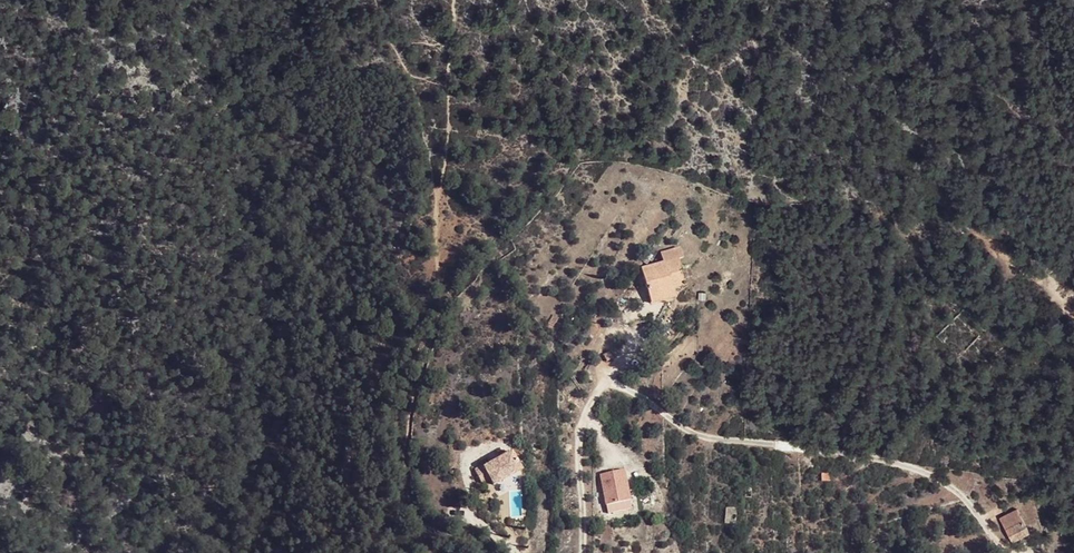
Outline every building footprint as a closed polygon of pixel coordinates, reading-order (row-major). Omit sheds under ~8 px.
[(653,272),(630,276),(634,302),(658,298),(672,296),(668,270),(672,270),(672,262),(652,265),(653,272)] [(607,352),(600,356),(606,363),(612,359),(607,352)] [(513,448),(484,464),(492,478),(495,484),(524,468),(513,448)] [(482,483),(492,478),(484,464),(475,468),(482,483)] [(625,469),(600,473),(606,503),(630,499),(625,469)] [(631,509),(630,499),(606,503),(608,513),(631,509)] [(1031,529),(1019,507),(999,516),(1012,539),(1031,529)] [(738,509),(725,509),(725,525),(738,525),(738,509)]
